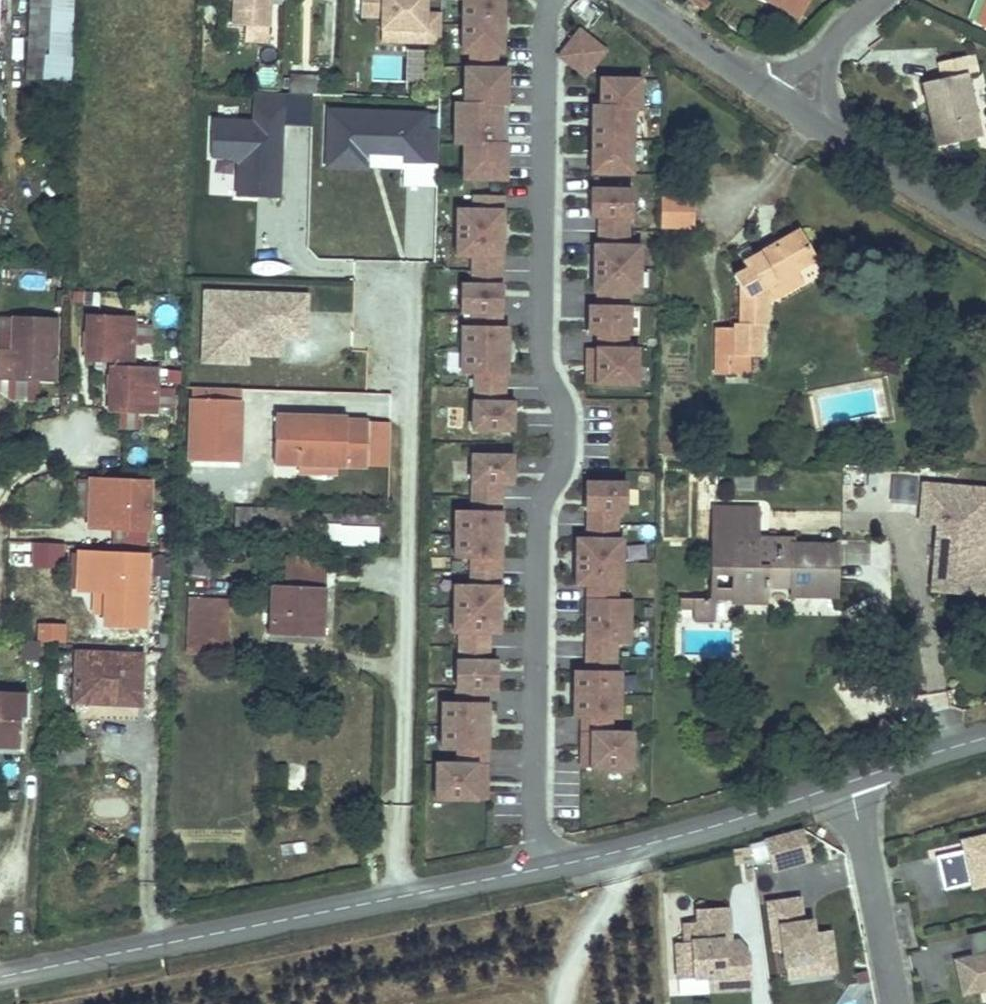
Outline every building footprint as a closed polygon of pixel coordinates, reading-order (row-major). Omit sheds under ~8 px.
[(13,0),(0,0),(0,85),(7,85),(13,0)] [(73,0),(32,0),(28,79),(69,81),(73,0)] [(274,0),(224,0),(224,1),(234,1),(234,25),(245,25),(245,43),(269,43),(269,26),(273,26),(274,2),(274,0)] [(381,18),(381,43),(440,45),(441,13),(429,13),(429,0),(362,0),(361,18),(381,18)] [(508,3),(504,3),(504,0),(463,0),(463,3),(468,3),(467,57),(476,57),(476,72),(469,72),(469,90),(478,90),(478,107),(469,107),(469,129),(460,128),(459,149),(468,149),(477,149),(477,166),(468,166),(468,184),(510,185),(511,147),(497,147),(497,109),(512,109),(512,72),(501,72),(501,57),(507,57),(508,3)] [(703,0),(687,0),(686,1),(701,11),(707,2),(703,0)] [(985,0),(978,0),(971,17),(979,20),(985,0)] [(608,52),(578,28),(555,57),(586,81),(608,52)] [(930,104),(942,148),(981,137),(965,77),(975,74),(970,54),(937,63),(941,81),(925,85),(928,96),(934,95),(936,103),(930,104)] [(289,74),(288,90),(319,92),(320,76),(289,74)] [(597,78),(597,105),(633,106),(639,105),(639,79),(597,78)] [(478,107),(478,90),(469,90),(469,107),(478,107)] [(212,156),(238,158),(237,197),(278,198),(282,94),(253,93),(252,120),(214,118),(212,156)] [(597,105),(588,105),(587,174),(632,174),(633,106),(597,105)] [(469,129),(469,107),(460,106),(460,128),(469,129)] [(436,166),(437,129),(425,129),(426,110),(328,107),(328,123),(327,152),(326,167),(368,168),(369,153),(407,154),(406,165),(436,166)] [(511,147),(512,109),(497,109),(497,147),(511,147)] [(477,166),(477,149),(468,149),(468,166),(477,166)] [(631,189),(588,188),(588,219),(596,219),(631,220),(631,189)] [(693,196),(666,196),(665,227),(694,228),(693,196)] [(507,239),(508,216),(462,215),(462,238),(507,239)] [(631,220),(596,219),(596,244),(630,245),(631,220)] [(775,293),(824,257),(800,227),(745,262),(751,271),(739,277),(745,288),(745,337),(722,337),(722,361),(736,360),(736,363),(753,363),(767,362),(767,336),(773,336),(775,293)] [(507,262),(507,239),(462,238),(461,261),(507,262)] [(590,244),(589,291),(596,291),(628,291),(639,292),(639,245),(630,245),(596,244),(590,244)] [(248,355),(283,357),(284,339),(309,339),(311,294),(202,290),(201,362),(248,363),(248,355)] [(506,320),(507,291),(466,291),(466,319),(506,320)] [(628,291),(596,291),(595,305),(628,305),(628,291)] [(595,305),(584,304),(584,334),(595,335),(627,336),(628,305),(595,305)] [(137,321),(137,342),(151,342),(151,321),(137,321)] [(133,368),(135,325),(89,323),(89,341),(88,357),(88,366),(113,367),(133,368)] [(57,389),(60,327),(18,326),(17,359),(1,358),(1,387),(57,389)] [(512,357),(513,334),(467,333),(466,357),(512,357)] [(627,348),(627,336),(595,335),(594,347),(627,348)] [(594,347),(594,350),(585,350),(585,384),(593,384),(636,385),(637,348),(627,348),(594,347)] [(512,381),(512,357),(466,357),(466,380),(512,381)] [(736,360),(722,361),(721,379),(734,380),(736,363),(736,360)] [(753,380),(753,363),(736,363),(734,380),(753,380)] [(133,375),(133,368),(113,367),(113,374),(133,375)] [(156,419),(158,376),(133,375),(113,374),(111,417),(156,419)] [(192,390),(192,400),(240,401),(240,391),(192,390)] [(192,400),(188,400),(187,462),(242,464),(244,401),(240,401),(192,400)] [(518,438),(518,409),(477,409),(477,437),(518,438)] [(348,416),(277,412),(275,465),(298,466),(343,468),(346,468),(348,420),(348,416)] [(368,421),(348,420),(346,468),(365,469),(368,421)] [(517,492),(517,464),(477,463),(476,492),(506,492),(517,492)] [(343,468),(298,466),(298,473),(342,475),(343,468)] [(153,481),(88,478),(86,528),(150,531),(153,481)] [(891,481),(891,498),(913,498),(912,480),(891,481)] [(625,482),(583,481),(582,512),(584,512),(618,513),(625,513),(625,482)] [(936,519),(938,485),(922,484),(920,518),(936,519)] [(938,485),(936,519),(930,593),(985,597),(985,489),(938,485)] [(834,590),(834,541),(789,541),(789,544),(752,545),(752,503),(709,503),(710,562),(728,562),(728,595),(729,599),(764,598),(764,576),(790,576),(790,590),(834,590)] [(318,509),(239,506),(238,533),(316,536),(318,509)] [(318,509),(316,536),(330,537),(331,510),(318,509)] [(584,512),(583,538),(617,539),(618,513),(584,512)] [(342,518),(342,535),(383,537),(384,520),(342,518)] [(506,544),(506,521),(460,520),(460,543),(506,544)] [(583,538),(573,537),(572,586),(584,587),(617,587),(620,587),(621,539),(617,539),(583,538)] [(62,544),(34,542),(33,567),(60,569),(62,544)] [(505,567),(506,544),(460,543),(460,567),(505,567)] [(113,588),(115,551),(80,550),(79,586),(95,587),(113,588)] [(146,631),(149,553),(115,551),(113,588),(95,587),(94,614),(104,614),(104,629),(111,629),(146,631)] [(271,584),(270,629),(291,630),(291,623),(321,624),(323,558),(288,556),(287,585),(271,584)] [(728,562),(710,562),(710,595),(728,595),(728,562)] [(584,587),(584,599),(617,600),(617,587),(584,587)] [(692,606),(692,595),(681,595),(681,606),(692,606)] [(710,622),(710,595),(692,595),(692,606),(693,622),(710,622)] [(505,620),(505,596),(459,596),(459,619),(505,620)] [(225,654),(227,599),(191,597),(189,653),(225,654)] [(630,645),(631,600),(617,600),(584,599),(583,644),(615,645),(630,645)] [(504,643),(505,620),(459,619),(458,642),(504,643)] [(291,623),(291,630),(321,631),(321,624),(291,623)] [(65,625),(37,624),(36,642),(64,643),(65,625)] [(615,645),(583,644),(583,671),(615,671),(615,645)] [(144,652),(77,650),(76,698),(100,699),(100,689),(143,690),(144,652)] [(618,719),(619,671),(615,671),(583,671),(569,670),(568,718),(579,719),(611,719),(618,719)] [(501,700),(502,671),(461,671),(461,699),(501,700)] [(29,693),(0,692),(0,744),(27,745),(29,693)] [(493,738),(493,715),(447,714),(447,737),(493,738)] [(579,719),(579,731),(611,732),(611,719),(579,719)] [(611,732),(579,731),(579,770),(631,770),(631,732),(611,732)] [(492,761),(493,738),(447,737),(446,760),(492,761)] [(55,764),(82,764),(82,747),(55,748),(55,764)] [(578,817),(580,772),(555,771),(553,816),(578,817)] [(491,811),(492,775),(441,775),(441,810),(491,811)] [(821,835),(825,829),(819,825),(816,831),(821,835)] [(809,857),(802,826),(788,830),(763,836),(771,866),(809,857)] [(964,840),(965,847),(935,854),(943,887),(973,881),(971,875),(985,872),(985,835),(964,840)] [(971,875),(973,881),(974,883),(985,881),(985,872),(971,875)] [(832,956),(828,928),(812,930),(810,918),(801,920),(798,896),(767,900),(773,948),(782,947),(786,974),(809,971),(807,959),(832,956)] [(738,953),(737,938),(729,939),(727,905),(695,907),(695,920),(681,921),(683,941),(673,941),(676,978),(707,976),(728,974),(729,988),(750,987),(748,953),(738,953)] [(966,932),(972,957),(957,960),(964,990),(985,985),(985,928),(966,932)] [(748,953),(737,938),(738,953),(748,953)] [(834,968),(832,956),(807,959),(809,971),(834,968)] [(729,988),(728,974),(707,976),(708,990),(729,988)]
